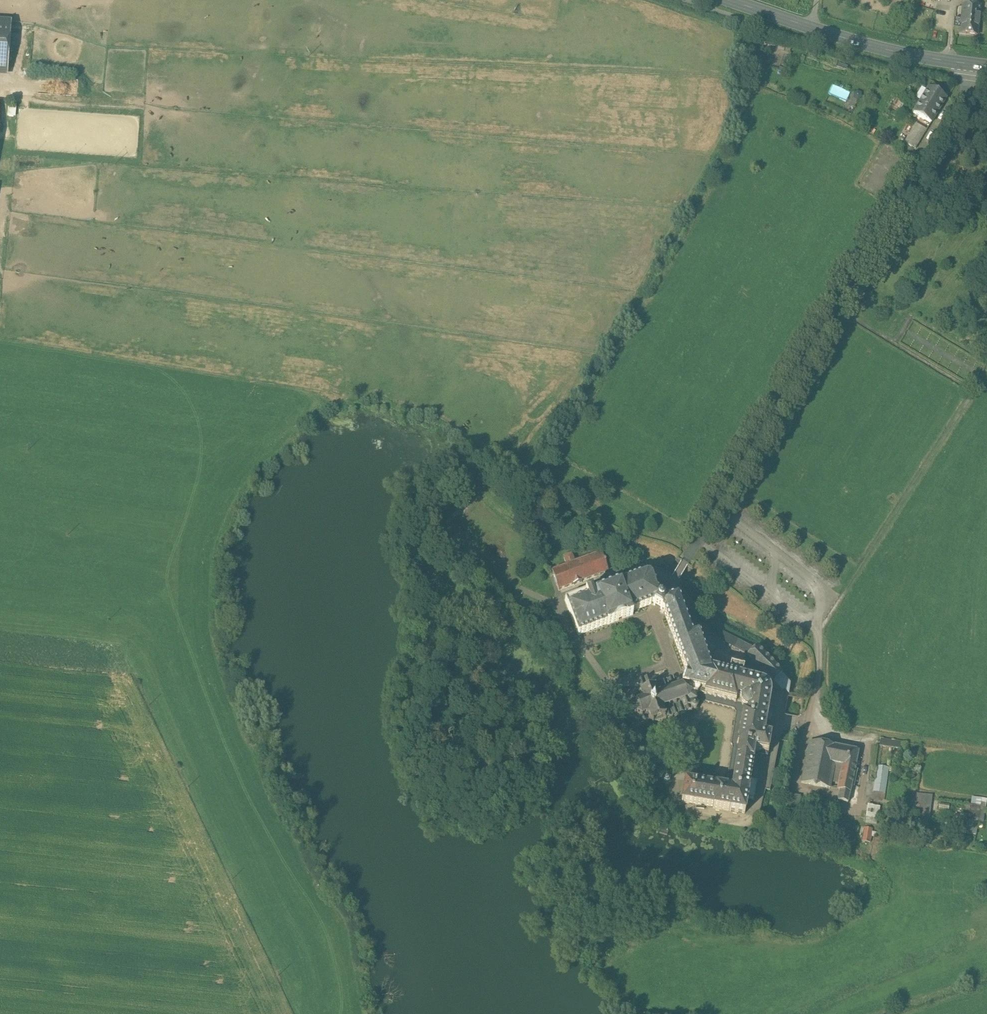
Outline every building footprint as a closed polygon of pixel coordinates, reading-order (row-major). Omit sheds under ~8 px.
[(980,8),(962,6),(959,36),(977,37),(980,8)] [(7,70),(8,47),(9,47),(11,21),(0,20),(0,69),(7,70)] [(947,98),(929,87),(913,112),(932,123),(947,98)] [(916,123),(904,142),(915,148),(927,130),(916,123)] [(589,557),(575,562),(572,553),(564,556),(567,565),(553,570),(552,570),(552,571),(553,571),(554,575),(557,585),(559,589),(559,590),(560,589),(574,584),(574,585),(575,584),(581,582),(582,582),(582,581),(596,576),(606,572),(606,570),(606,567),(605,563),(606,563),(605,559),(604,560),(602,557),(599,553),(589,557)] [(660,598),(660,597),(659,596),(659,597),(659,596),(654,581),(653,577),(652,577),(647,574),(647,575),(643,576),(593,594),(592,590),(565,599),(568,607),(578,633),(578,634),(580,634),(607,624),(608,624),(633,615),(633,614),(632,612),(651,605),(652,604),(654,605),(654,606),(655,606),(656,605),(655,605),(659,598),(660,598)] [(656,605),(655,606),(658,608),(661,609),(661,608),(661,609),(665,602),(666,601),(663,599),(660,597),(660,598),(659,598),(655,605),(656,605)] [(747,676),(746,677),(742,676),(743,671),(731,667),(729,675),(713,671),(714,670),(714,669),(715,668),(713,662),(708,664),(701,641),(702,641),(701,638),(700,639),(699,634),(692,636),(690,631),(694,630),(693,628),(689,629),(686,620),(690,618),(689,615),(685,617),(682,608),(686,607),(685,604),(681,605),(679,599),(678,597),(676,598),(667,601),(666,601),(665,602),(661,609),(661,608),(661,609),(661,610),(662,611),(662,610),(664,612),(687,674),(684,680),(682,685),(682,686),(688,688),(700,691),(700,692),(699,692),(699,693),(699,694),(704,695),(704,696),(706,697),(706,696),(714,698),(714,699),(716,699),(724,701),(725,702),(726,701),(734,703),(734,704),(735,704),(736,704),(737,699),(741,701),(741,704),(742,707),(744,709),(747,711),(746,715),(742,714),(741,716),(742,716),(741,724),(740,724),(740,726),(739,734),(738,734),(738,736),(739,736),(737,744),(737,746),(738,746),(732,785),(719,783),(718,787),(685,782),(681,803),(713,808),(713,809),(745,814),(745,812),(747,800),(753,801),(756,784),(749,783),(754,752),(758,753),(757,757),(761,757),(761,756),(764,756),(763,759),(766,760),(767,757),(768,754),(771,737),(764,736),(766,721),(768,721),(769,721),(770,720),(771,719),(771,718),(771,717),(770,716),(771,712),(768,711),(769,711),(768,711),(770,696),(771,696),(771,695),(770,695),(770,691),(768,689),(767,687),(766,686),(763,684),(764,684),(762,683),(762,684),(750,681),(751,678),(751,677),(750,676),(749,676),(748,676),(747,676)] [(534,614),(526,611),(524,617),(532,619),(534,614)] [(738,641),(718,630),(706,619),(703,622),(720,641),(734,648),(738,641)] [(754,649),(738,640),(738,641),(734,648),(747,655),(748,655),(749,655),(754,649)] [(775,665),(757,646),(756,647),(754,649),(749,655),(748,655),(747,655),(748,656),(749,656),(773,682),(782,673),(775,665)] [(790,684),(782,673),(773,682),(782,691),(783,689),(789,693),(790,684)] [(674,682),(673,679),(672,679),(672,680),(667,682),(667,681),(665,682),(666,682),(660,684),(659,684),(659,685),(657,685),(655,679),(650,681),(649,678),(637,682),(639,687),(637,688),(636,690),(635,692),(635,694),(633,694),(632,695),(631,695),(631,697),(629,698),(630,700),(630,701),(630,702),(633,703),(634,704),(635,703),(635,704),(633,709),(632,708),(631,710),(633,710),(635,715),(634,716),(635,717),(636,716),(640,718),(640,719),(639,719),(639,720),(639,722),(638,723),(639,724),(639,725),(640,726),(641,727),(642,727),(643,728),(644,727),(646,726),(647,726),(647,725),(647,724),(648,723),(650,723),(650,724),(651,723),(652,725),(654,724),(653,723),(663,719),(663,721),(665,720),(665,721),(666,721),(671,718),(672,719),(673,719),(672,718),(678,716),(678,717),(679,716),(684,714),(685,714),(686,714),(685,713),(691,711),(691,712),(692,712),(692,711),(693,711),(695,711),(696,710),(697,709),(697,708),(697,706),(696,705),(695,704),(695,702),(696,702),(693,696),(695,696),(697,695),(698,694),(699,694),(699,693),(699,692),(700,692),(700,691),(688,688),(682,686),(682,685),(681,685),(682,684),(681,684),(681,683),(681,682),(681,681),(680,681),(679,681),(678,681),(678,680),(677,681),(675,681),(675,682),(674,682)] [(880,739),(879,746),(905,750),(906,743),(880,739)] [(859,751),(809,741),(801,783),(831,788),(835,765),(842,766),(837,790),(840,791),(838,801),(849,803),(859,751)] [(874,792),(885,793),(889,767),(878,765),(874,792)] [(929,838),(933,795),(913,793),(911,809),(917,810),(914,837),(929,838)] [(801,796),(789,794),(788,805),(799,807),(801,796)] [(965,833),(976,835),(978,822),(984,823),(986,812),(986,803),(986,798),(972,796),(971,805),(969,804),(965,833)] [(880,807),(868,806),(866,823),(878,824),(880,807)] [(860,842),(869,843),(872,829),(863,828),(860,842)]
